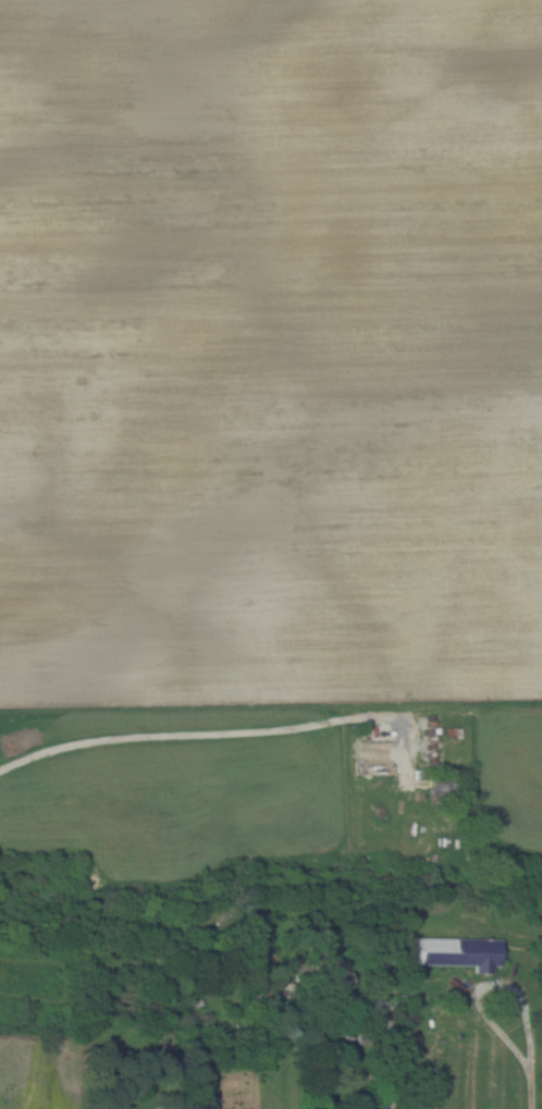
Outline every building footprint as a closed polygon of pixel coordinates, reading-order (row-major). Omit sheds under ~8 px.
[(394,738),(378,739),(378,743),(363,744),(364,771),(395,770),(394,738)] [(474,964),(474,971),(492,971),(492,964),(500,965),(501,938),(413,936),(412,963),(474,964)]
